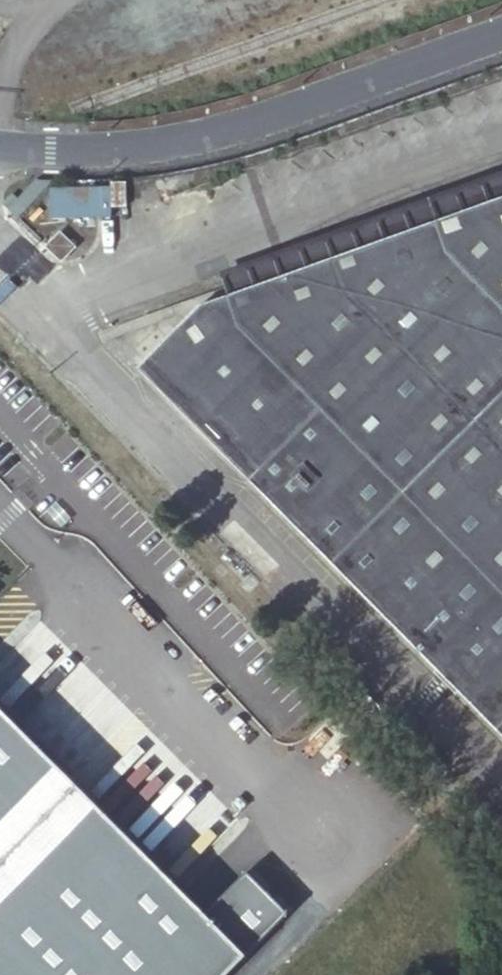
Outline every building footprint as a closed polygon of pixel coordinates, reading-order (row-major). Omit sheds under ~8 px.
[(501,185),(501,170),(423,199),(224,270),(227,284),(501,185)] [(49,180),(33,181),(8,207),(17,218),(56,180),(49,180)] [(501,692),(501,185),(227,284),(182,299),(189,317),(301,425),(249,478),(501,692)] [(51,221),(112,221),(111,191),(51,191),(51,221)] [(47,246),(58,256),(70,243),(60,233),(47,246)] [(139,367),(249,478),(301,425),(189,317),(139,367)] [(289,913),(246,870),(206,911),(0,704),(0,974),(227,974),(289,913)]
